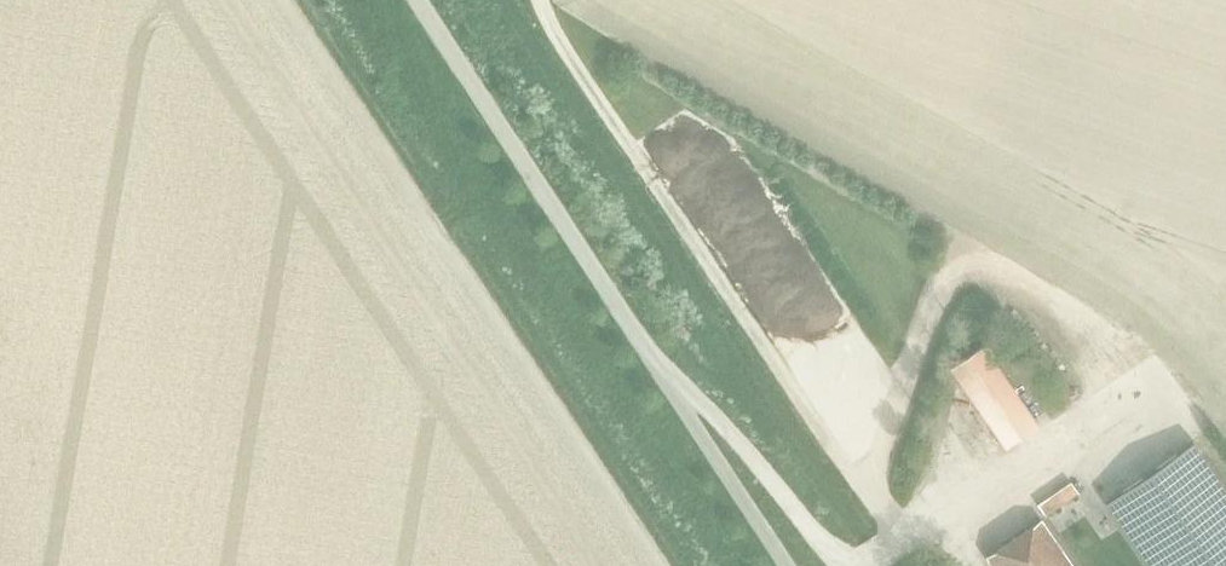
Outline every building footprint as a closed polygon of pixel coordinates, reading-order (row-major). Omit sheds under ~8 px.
[(1037,425),(982,345),(949,367),(1005,447),(1037,425)] [(1105,500),(1150,565),(1225,565),(1225,492),(1190,441),(1105,500)] [(1069,482),(1037,504),(1045,514),(1077,492),(1069,482)] [(1039,518),(985,555),(993,565),(1072,565),(1039,518)]
